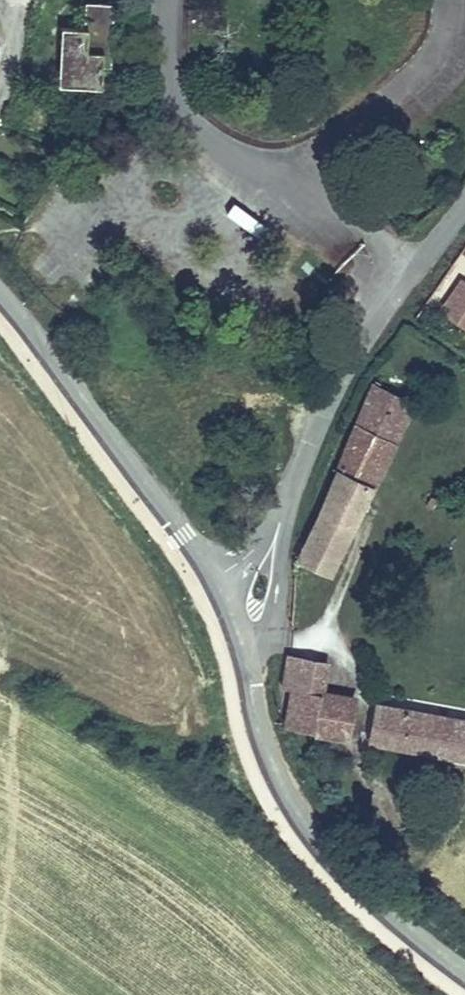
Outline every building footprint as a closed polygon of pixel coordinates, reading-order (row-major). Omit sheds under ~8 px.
[(58,86),(99,88),(101,66),(95,65),(96,52),(111,53),(113,4),(85,3),(83,29),(62,28),(58,86)] [(96,52),(95,65),(101,66),(110,66),(111,53),(96,52)] [(431,315),(460,338),(464,332),(464,285),(459,280),(431,315)] [(297,560),(330,576),(414,405),(365,382),(360,396),(363,397),(326,494),(297,560)] [(316,691),(321,661),(289,656),(284,686),(293,688),(316,691)] [(293,688),(286,725),(309,730),(316,691),(293,688)] [(347,697),(316,691),(309,730),(339,735),(347,697)] [(384,721),(387,705),(373,702),(370,718),(384,721)] [(460,758),(464,737),(464,720),(387,705),(384,721),(370,718),(366,740),(460,758)]
